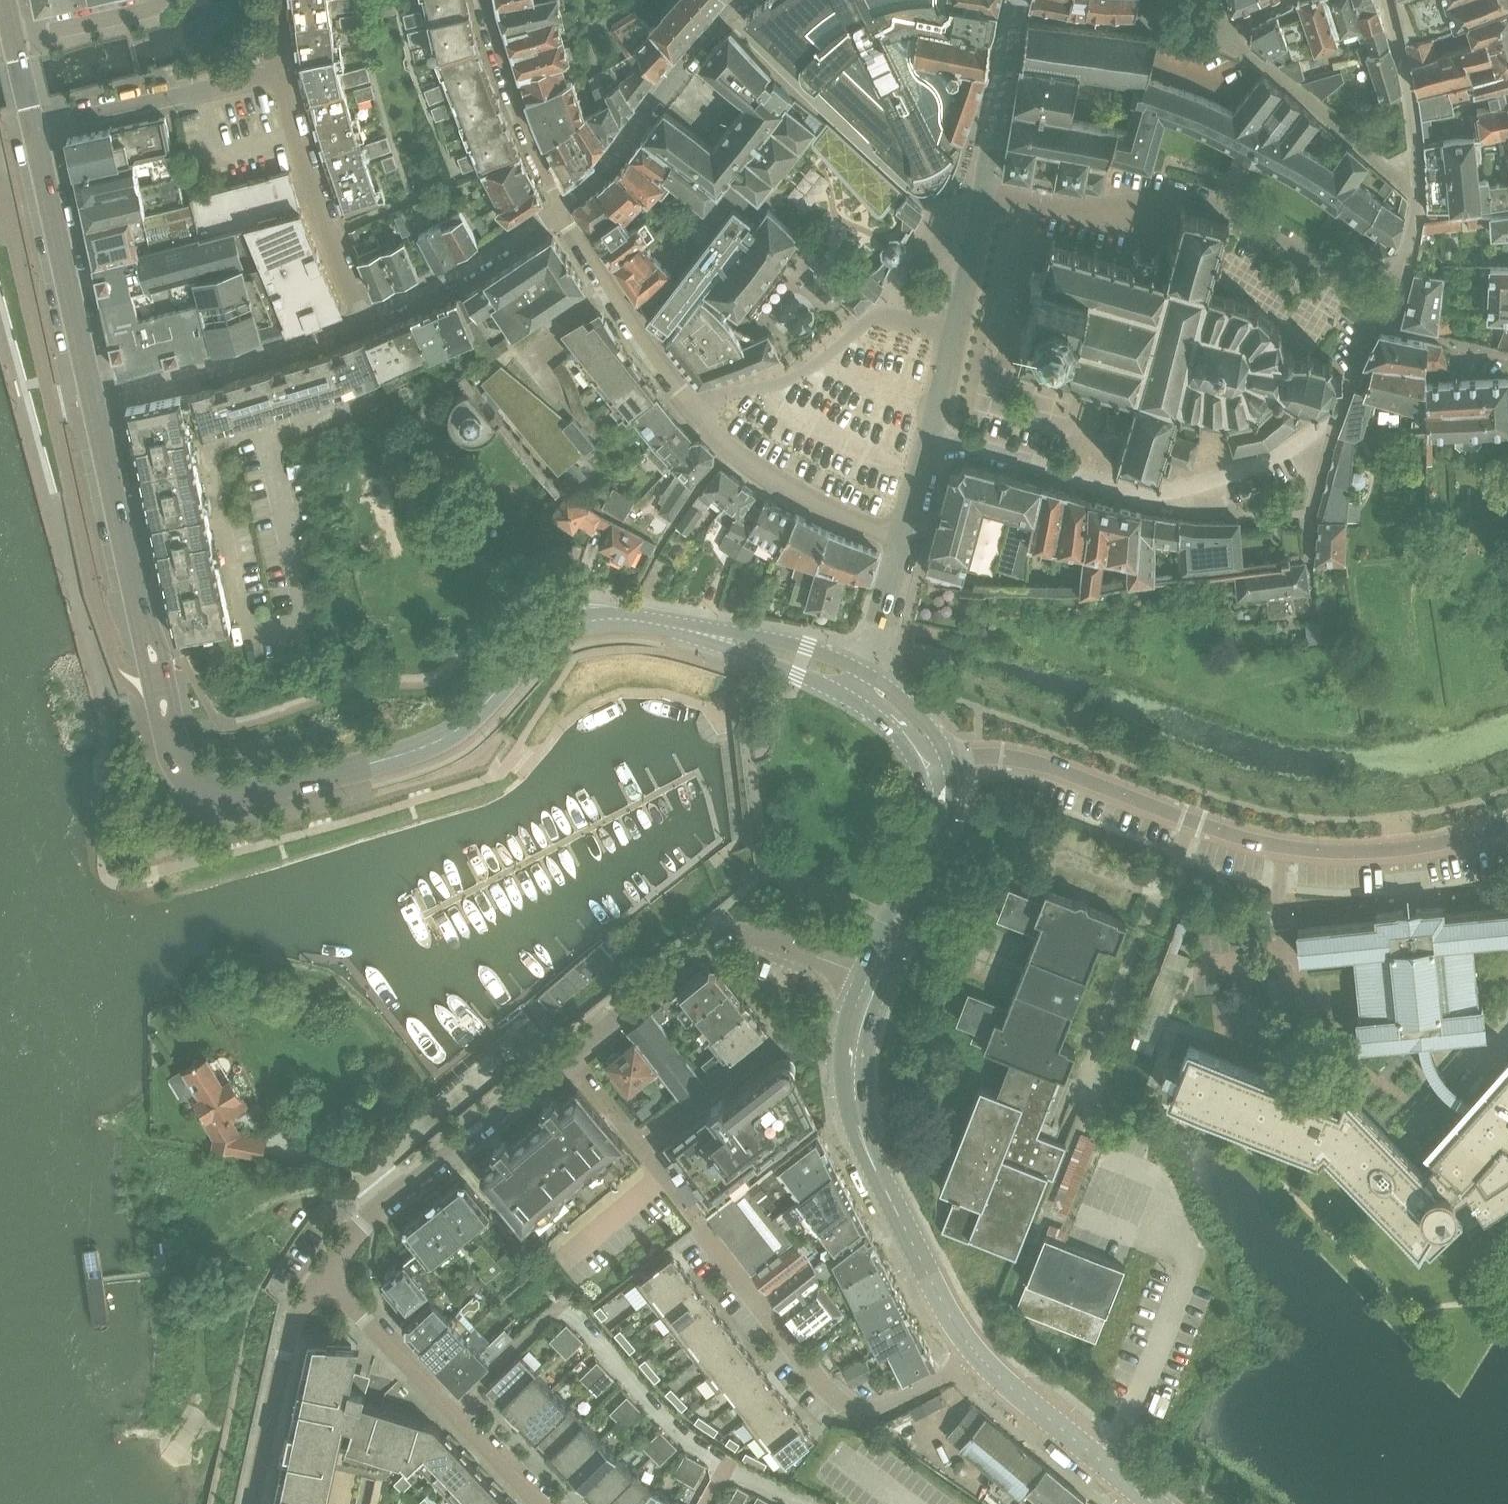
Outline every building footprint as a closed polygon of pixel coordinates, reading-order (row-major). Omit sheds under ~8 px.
[(301,58),(338,52),(332,11),(358,7),(357,0),(294,0),(301,58)] [(481,50),(480,48),(469,0),(429,0),(436,25),(410,31),(413,45),(439,40),(444,60),(445,63),(481,50)] [(508,31),(559,16),(564,15),(563,12),(560,0),(500,0),(501,7),(508,31)] [(664,11),(665,12),(690,36),(722,0),(675,0),(664,11)] [(798,68),(798,70),(798,72),(799,74),(799,76),(800,77),(801,80),(802,81),(804,83),(805,84),(814,91),(818,86),(913,176),(910,179),(911,181),(914,182),(917,184),(919,185),(923,185),(926,185),(930,185),(932,184),(934,183),(935,182),(937,185),(940,182),(942,180),(943,178),(945,175),(947,173),(949,170),(950,167),(951,164),(954,165),(957,161),(958,155),(960,150),(961,147),(962,143),(963,138),(962,137),(944,120),(960,74),(956,76),(951,74),(948,70),(950,65),(955,63),(916,56),(915,55),(919,26),(974,32),(992,35),(998,12),(950,6),(951,0),(766,0),(757,7),(750,14),(745,18),(798,68)] [(1000,0),(951,0),(950,6),(998,12),(1000,0)] [(1032,5),(1068,12),(1070,0),(1033,0),(1032,5)] [(1068,12),(1088,13),(1090,0),(1070,0),(1068,12)] [(1108,15),(1111,0),(1090,0),(1088,13),(1108,15)] [(1108,15),(1136,16),(1140,0),(1111,0),(1108,15)] [(1231,13),(1262,0),(1229,0),(1231,13)] [(1342,34),(1332,0),(1303,0),(1298,2),(1279,13),(1288,42),(1293,59),(1338,44),(1336,36),(1342,34)] [(1364,32),(1354,0),(1332,0),(1342,34),(1363,27),(1364,32)] [(1364,32),(1383,25),(1375,0),(1354,0),(1364,32)] [(1397,1),(1407,42),(1431,34),(1454,27),(1457,25),(1467,21),(1491,13),(1496,11),(1507,6),(1507,0),(1399,0),(1397,1)] [(1496,71),(1507,69),(1507,6),(1496,11),(1491,13),(1467,21),(1474,43),(1464,46),(1469,63),(1492,57),(1496,71)] [(408,26),(426,22),(423,9),(405,13),(408,26)] [(627,27),(642,18),(636,10),(615,23),(613,29),(632,59),(642,52),(627,27)] [(657,20),(652,26),(676,52),(682,44),(690,36),(665,12),(657,20)] [(343,28),(361,26),(359,13),(341,15),(343,28)] [(1288,42),(1279,13),(1253,27),(1251,42),(1269,56),(1280,64),(1293,59),(1288,42)] [(570,59),(559,16),(508,31),(520,74),(561,62),(570,59)] [(674,55),(676,52),(652,26),(643,17),(642,18),(627,27),(642,52),(657,76),(674,55)] [(1021,66),(1080,76),(1135,85),(1145,87),(1148,76),(1158,38),(1028,22),(1021,66)] [(1365,32),(1369,45),(1371,52),(1390,45),(1383,25),(1364,32),(1365,32)] [(988,68),(992,35),(974,32),(919,26),(915,55),(916,56),(955,63),(988,68)] [(749,104),(713,148),(666,111),(645,138),(671,160),(660,172),(670,182),(703,208),(719,221),(732,205),(746,215),(754,204),(815,128),(821,133),(815,139),(814,140),(813,141),(813,143),(813,144),(814,145),(830,162),(873,211),(875,212),(876,212),(878,212),(890,199),(898,206),(906,196),(831,125),(830,126),(828,124),(796,98),(789,106),(787,105),(794,96),(770,71),(731,31),(716,46),(702,65),(724,84),(749,104)] [(1407,42),(1412,62),(1418,90),(1469,77),(1473,76),(1469,63),(1464,46),(1437,55),(1431,34),(1407,42)] [(1397,65),(1390,45),(1371,52),(1369,45),(1357,49),(1366,74),(1367,77),(1359,79),(1362,90),(1378,85),(1385,104),(1403,98),(1397,65)] [(474,138),(510,124),(481,50),(445,63),(452,80),(427,89),(432,103),(457,93),(474,138)] [(343,71),(338,52),(301,58),(301,61),(321,138),(357,127),(356,123),(346,85),(371,79),(368,65),(343,71)] [(657,76),(642,52),(632,59),(638,68),(621,80),(635,104),(657,76)] [(529,96),(568,81),(561,62),(520,74),(521,76),(529,96)] [(963,138),(983,82),(987,81),(989,74),(987,72),(988,68),(955,63),(950,65),(948,70),(951,74),(956,76),(960,74),(944,120),(962,137),(963,138)] [(621,80),(611,65),(598,72),(603,82),(611,100),(613,103),(621,122),(635,104),(621,80)] [(1021,66),(1004,171),(1033,176),(1032,180),(1044,182),(1055,184),(1056,180),(1086,186),(1104,188),(1107,167),(1093,164),(1095,155),(1107,157),(1152,169),(1166,118),(1177,87),(1174,86),(1175,81),(1161,76),(1159,81),(1148,76),(1145,87),(1135,85),(1130,102),(1134,103),(1127,128),(1071,119),(1080,76),(1021,66)] [(1473,92),(1475,99),(1490,95),(1489,91),(1507,86),(1507,69),(1496,71),(1473,76),(1469,77),(1473,90),(1473,92)] [(1346,82),(1342,71),(1303,82),(1323,99),(1346,82)] [(1294,99),(1262,75),(1233,111),(1267,129),(1279,137),(1300,105),(1294,99)] [(1469,77),(1418,90),(1418,92),(1422,119),(1441,117),(1455,114),(1452,97),(1473,92),(1473,90),(1469,77)] [(586,114),(573,79),(568,81),(529,96),(546,141),(574,124),(587,115),(586,114)] [(607,140),(621,122),(613,103),(611,100),(603,82),(593,87),(598,96),(602,106),(599,108),(592,112),(607,140)] [(359,101),(377,96),(373,83),(356,88),(359,101)] [(1489,91),(1490,95),(1492,104),(1507,102),(1507,86),(1489,91)] [(1177,87),(1166,118),(1192,128),(1227,146),(1236,150),(1235,151),(1258,162),(1264,165),(1264,164),(1286,174),(1313,192),(1338,210),(1339,208),(1356,180),(1369,163),(1347,146),(1333,166),(1301,146),(1320,122),(1300,105),(1279,137),(1267,129),(1233,111),(1207,98),(1177,87)] [(438,119),(449,115),(444,102),(433,107),(438,119)] [(1492,104),(1479,107),(1483,136),(1500,133),(1502,151),(1507,150),(1507,102),(1492,104)] [(592,112),(587,115),(574,124),(583,142),(583,143),(587,150),(591,160),(607,140),(592,112)] [(69,136),(77,173),(97,168),(175,152),(167,114),(69,136)] [(1441,117),(1422,119),(1424,136),(1444,133),(1441,117)] [(522,155),(510,124),(474,138),(479,150),(460,157),(466,171),(484,164),(487,171),(522,155)] [(546,141),(556,161),(583,143),(583,142),(574,124),(546,141)] [(363,144),(357,127),(321,138),(346,211),(382,198),(368,158),(392,149),(388,135),(363,144)] [(1475,134),(1445,139),(1446,141),(1453,209),(1492,205),(1493,205),(1490,185),(1490,177),(1479,179),(1475,134)] [(172,138),(175,152),(184,150),(181,136),(172,138)] [(645,138),(631,156),(657,175),(660,172),(671,160),(645,138)] [(1428,210),(1453,209),(1446,141),(1425,144),(1428,210)] [(583,143),(556,161),(566,181),(591,160),(583,143)] [(97,168),(77,173),(82,198),(101,194),(181,178),(175,152),(97,168)] [(394,153),(383,157),(387,170),(398,166),(394,153)] [(501,203),(536,182),(529,171),(522,155),(487,171),(485,172),(498,199),(501,203)] [(660,172),(657,175),(631,156),(618,173),(645,199),(649,202),(659,190),(667,196),(672,189),(668,185),(670,182),(660,172)] [(193,195),(195,201),(202,233),(234,225),(248,221),(302,207),(291,169),(193,195)] [(618,173),(600,189),(612,203),(621,215),(625,220),(645,199),(618,173)] [(186,203),(181,178),(82,198),(88,225),(104,221),(108,220),(186,203)] [(1339,208),(1365,226),(1377,210),(1382,200),(1372,193),(1373,191),(1356,180),(1339,208)] [(453,196),(466,191),(461,181),(448,186),(453,196)] [(536,182),(501,203),(499,210),(511,220),(545,198),(536,182)] [(621,215),(612,203),(600,189),(575,209),(594,233),(621,215)] [(922,209),(906,196),(898,206),(897,208),(903,214),(903,225),(907,229),(900,238),(905,241),(922,209)] [(426,197),(413,203),(423,219),(435,212),(426,197)] [(471,211),(478,207),(472,198),(466,202),(471,211)] [(1377,210),(1365,226),(1379,236),(1369,249),(1388,261),(1399,247),(1397,246),(1405,215),(1382,200),(1377,210)] [(108,220),(104,221),(88,225),(96,262),(115,257),(202,233),(195,201),(186,203),(108,220)] [(679,270),(645,309),(654,324),(659,333),(659,336),(663,342),(666,341),(699,384),(723,378),(741,371),(780,355),(770,332),(754,339),(755,337),(736,326),(735,329),(733,326),(708,307),(717,296),(738,313),(778,262),(796,239),(822,261),(816,267),(816,268),(816,270),(816,271),(817,271),(818,272),(845,295),(842,298),(854,308),(860,313),(876,294),(893,262),(888,258),(886,256),(879,265),(871,269),(862,281),(801,230),(798,233),(769,208),(766,213),(758,207),(754,204),(746,215),(732,205),(719,221),(709,234),(684,263),(679,270)] [(302,207),(248,221),(279,302),(288,324),(343,305),(302,208),(302,207)] [(461,207),(439,220),(459,252),(480,240),(461,207)] [(1039,372),(1043,374),(1045,369),(1061,373),(1060,378),(1064,380),(1065,374),(1080,379),(1078,384),(1083,385),(1084,380),(1099,384),(1097,389),(1102,390),(1103,385),(1117,389),(1117,395),(1121,396),(1122,391),(1135,394),(1134,401),(1136,402),(1134,410),(1132,409),(1128,410),(1127,412),(1112,408),(1109,404),(1106,406),(1108,409),(1102,431),(1098,434),(1100,437),(1104,435),(1124,440),(1119,458),(1114,461),(1116,464),(1121,461),(1157,472),(1160,477),(1164,475),(1164,474),(1171,476),(1173,479),(1176,478),(1174,475),(1180,457),(1191,460),(1192,463),(1195,461),(1193,458),(1199,437),(1202,435),(1201,434),(1204,423),(1177,416),(1179,409),(1179,410),(1182,411),(1186,409),(1197,412),(1199,415),(1200,415),(1204,413),(1225,417),(1234,450),(1233,453),(1236,454),(1237,452),(1251,448),(1252,451),(1255,451),(1255,448),(1268,444),(1269,448),(1272,447),(1271,444),(1282,435),(1284,437),(1287,435),(1285,433),(1296,424),(1298,425),(1299,422),(1297,420),(1298,406),(1301,401),(1315,405),(1317,410),(1321,409),(1319,405),(1332,397),(1336,399),(1338,397),(1335,393),(1339,379),(1344,379),(1343,374),(1338,376),(1330,362),(1333,359),(1332,358),(1330,356),(1327,359),(1314,356),(1312,355),(1313,350),(1308,350),(1308,355),(1296,356),(1294,350),(1290,348),(1286,349),(1280,329),(1282,327),(1280,325),(1278,324),(1260,308),(1259,304),(1257,303),(1253,304),(1235,298),(1234,295),(1231,294),(1228,295),(1212,291),(1210,286),(1217,261),(1222,262),(1223,257),(1218,256),(1226,228),(1231,225),(1229,221),(1224,224),(1189,214),(1187,210),(1183,212),(1185,216),(1177,245),(1173,244),(1172,248),(1176,249),(1168,277),(1156,273),(1157,268),(1156,267),(1158,260),(1161,261),(1162,257),(1159,257),(1160,254),(1138,247),(1137,251),(1134,250),(1133,253),(1136,254),(1134,261),(1133,261),(1132,267),(1117,263),(1118,257),(1114,256),(1113,262),(1098,257),(1099,252),(1095,250),(1094,256),(1078,252),(1079,246),(1076,245),(1074,251),(1055,246),(1057,240),(1053,239),(1045,269),(1034,266),(1032,278),(1039,279),(1041,283),(1036,303),(1030,323),(1021,326),(1023,330),(1028,328),(1018,366),(1021,367),(1023,362),(1040,367),(1039,372)] [(1492,214),(1493,224),(1494,233),(1507,231),(1507,212),(1492,214)] [(411,232),(404,213),(395,217),(402,235),(411,232)] [(487,236),(493,232),(483,214),(477,218),(487,236)] [(1468,217),(1469,227),(1493,224),(1492,214),(1468,217)] [(594,233),(603,249),(631,229),(625,220),(621,215),(594,233)] [(1462,217),(1438,220),(1425,222),(1423,232),(1463,227),(1462,217)] [(639,222),(631,229),(603,249),(613,263),(630,250),(643,240),(655,230),(646,218),(640,223),(639,222)] [(459,252),(439,220),(419,232),(419,233),(413,237),(422,252),(428,249),(438,265),(459,252)] [(244,267),(260,332),(288,324),(248,221),(234,225),(241,260),(244,267)] [(115,257),(96,262),(103,296),(199,271),(224,265),(241,260),(234,225),(202,233),(115,257)] [(354,242),(362,239),(357,227),(350,230),(354,242)] [(514,331),(587,284),(555,235),(487,279),(487,280),(467,293),(481,313),(496,303),(514,331)] [(395,237),(381,243),(397,282),(420,273),(406,240),(398,243),(395,237)] [(899,237),(892,239),(888,244),(884,248),(885,255),(886,256),(893,262),(900,261),(904,256),(909,250),(908,244),(905,241),(900,238),(899,237)] [(673,272),(643,240),(630,250),(613,263),(638,300),(673,272)] [(359,253),(361,259),(375,291),(397,282),(381,243),(359,253)] [(224,265),(199,271),(201,278),(198,279),(203,303),(212,345),(260,332),(244,267),(241,260),(224,265)] [(1490,265),(1488,317),(1507,317),(1507,265),(1490,265)] [(199,271),(103,296),(110,328),(203,303),(198,279),(201,278),(199,271)] [(1440,313),(1444,277),(1416,274),(1403,325),(1438,333),(1440,313)] [(474,318),(478,315),(465,295),(460,297),(469,321),(474,318)] [(460,297),(437,307),(454,349),(477,339),(469,321),(460,297)] [(119,371),(212,345),(203,303),(110,328),(119,371)] [(437,307),(413,316),(431,358),(454,349),(437,307)] [(567,344),(597,382),(626,358),(624,355),(627,353),(628,352),(619,338),(604,313),(589,324),(583,317),(561,330),(570,340),(566,343),(567,344)] [(1440,313),(1438,333),(1439,333),(1456,336),(1457,325),(1457,315),(1440,313)] [(413,316),(391,326),(408,368),(431,358),(413,316)] [(1499,346),(1507,346),(1507,324),(1499,346)] [(368,335),(384,373),(386,377),(408,368),(391,326),(368,335)] [(1365,362),(1373,363),(1426,367),(1447,366),(1442,345),(1381,331),(1365,362)] [(345,390),(383,374),(384,373),(368,335),(332,350),(345,390)] [(318,354),(311,356),(322,397),(329,395),(339,392),(344,390),(345,390),(332,350),(327,351),(318,354)] [(311,356),(258,373),(271,413),(322,397),(311,356)] [(626,358),(597,382),(611,400),(641,376),(639,374),(641,372),(641,373),(642,372),(642,371),(643,370),(642,369),(641,369),(634,360),(635,360),(634,358),(633,359),(633,358),(629,361),(626,358)] [(567,386),(577,383),(570,371),(562,361),(555,368),(562,376),(567,386)] [(569,420),(506,366),(502,363),(485,378),(483,377),(482,375),(481,376),(482,377),(476,382),(554,477),(597,444),(574,416),(569,420)] [(1426,367),(1373,363),(1365,393),(1374,397),(1421,411),(1427,381),(1426,367)] [(419,369),(421,381),(435,378),(432,366),(419,369)] [(1421,411),(1420,416),(1422,420),(1418,422),(1415,434),(1455,432),(1455,441),(1460,445),(1465,445),(1465,452),(1472,452),(1472,445),(1478,445),(1482,440),(1482,431),(1507,430),(1507,377),(1462,379),(1462,369),(1452,370),(1452,380),(1427,381),(1421,411)] [(271,413),(258,373),(194,392),(203,430),(204,434),(271,413)] [(614,403),(611,406),(620,418),(623,415),(627,419),(657,396),(654,393),(656,391),(657,390),(656,388),(655,388),(648,379),(649,379),(647,377),(644,380),(641,376),(611,400),(614,403)] [(596,434),(602,426),(596,421),(591,416),(586,409),(582,400),(579,389),(570,392),(573,404),(577,414),(583,422),(589,429),(596,434)] [(1364,433),(1374,397),(1365,393),(1356,390),(1340,433),(1341,433),(1356,437),(1364,433)] [(128,406),(142,469),(197,457),(192,432),(203,430),(194,392),(184,396),(183,394),(128,406)] [(457,404),(457,408),(459,412),(461,414),(465,416),(469,417),(472,416),(476,414),(478,412),(479,408),(479,405),(479,402),(477,399),(474,396),(471,395),(468,395),(464,396),(461,398),(459,401),(457,404)] [(629,418),(649,445),(676,421),(657,396),(629,418)] [(665,471),(673,464),(692,438),(679,424),(676,421),(649,445),(650,446),(645,449),(665,471)] [(1341,433),(1328,478),(1351,484),(1353,470),(1356,437),(1341,433)] [(694,440),(692,438),(673,464),(679,470),(659,499),(664,502),(658,510),(671,519),(696,482),(693,480),(714,458),(714,451),(702,439),(694,440)] [(197,457),(142,469),(153,522),(208,510),(197,457)] [(585,476),(574,461),(565,469),(576,483),(585,476)] [(1044,485),(1011,476),(1011,475),(997,471),(997,472),(967,464),(966,463),(950,473),(950,474),(942,503),(941,503),(938,516),(939,517),(931,547),(932,547),(932,549),(968,559),(968,558),(984,504),(1001,508),(998,520),(1009,524),(998,567),(1026,575),(1028,575),(1029,556),(1030,545),(1031,545),(1044,485)] [(742,481),(721,465),(705,486),(693,501),(676,524),(685,531),(703,508),(710,514),(719,502),(725,506),(727,502),(742,481)] [(1351,484),(1351,487),(1360,488),(1366,484),(1367,477),(1362,472),(1353,470),(1351,484)] [(1351,484),(1328,478),(1317,520),(1320,520),(1315,562),(1347,559),(1348,521),(1348,519),(1349,510),(1351,487),(1351,484)] [(742,481),(727,502),(737,510),(727,529),(733,531),(724,549),(736,555),(761,506),(751,498),(756,492),(742,481)] [(1044,485),(1031,545),(1057,549),(1056,551),(1059,551),(1064,511),(1067,492),(1044,485)] [(580,518),(594,528),(597,523),(602,515),(563,489),(562,487),(551,499),(557,506),(552,513),(574,528),(580,518)] [(1064,511),(1059,551),(1081,554),(1090,501),(1067,492),(1064,511)] [(759,537),(779,547),(781,548),(795,514),(765,499),(762,505),(761,506),(736,555),(747,560),(759,537)] [(1090,501),(1081,554),(1084,554),(1080,589),(1100,585),(1104,556),(1112,506),(1090,501)] [(1104,556),(1128,559),(1133,560),(1138,511),(1112,506),(1104,556)] [(208,510),(153,522),(165,575),(220,563),(208,510)] [(1349,510),(1348,519),(1360,521),(1361,511),(1349,510)] [(1142,512),(1138,511),(1133,560),(1128,559),(1128,572),(1129,580),(1156,577),(1156,559),(1157,541),(1181,546),(1181,518),(1142,512)] [(795,514),(781,548),(778,553),(798,560),(793,576),(797,577),(791,600),(806,604),(815,572),(814,572),(829,531),(797,514),(796,515),(795,514)] [(602,515),(597,523),(609,529),(600,546),(630,562),(643,536),(602,515)] [(663,531),(667,525),(656,517),(648,530),(655,534),(657,534),(662,532),(663,531)] [(1193,520),(1181,518),(1181,546),(1183,574),(1236,569),(1243,569),(1242,561),(1238,521),(1215,521),(1193,520)] [(829,531),(814,572),(815,572),(835,577),(833,585),(842,588),(845,575),(870,578),(880,551),(829,531)] [(639,549),(650,554),(655,543),(645,538),(639,549)] [(930,555),(926,570),(962,580),(968,559),(932,549),(930,555)] [(220,563),(165,575),(178,637),(233,625),(220,563)] [(1290,564),(1243,569),(1236,569),(1239,596),(1308,589),(1305,563),(1290,564)] [(815,572),(806,604),(835,611),(842,588),(833,585),(835,577),(815,572)] [(1067,1144),(1038,1133),(1062,1072),(1066,1074),(1076,1049),(1067,1046),(1068,1045),(1060,1042),(1100,941),(1109,945),(1110,942),(1117,945),(1127,921),(1119,918),(1119,916),(1047,888),(1046,890),(1033,884),(1029,895),(1012,888),(1001,916),(1039,930),(1008,1007),(971,993),(960,1020),(977,1026),(973,1037),(986,1042),(985,1044),(1012,1055),(998,1090),(982,1083),(941,1186),(954,1191),(953,1193),(956,1194),(943,1228),(970,1239),(971,1235),(1017,1253),(1048,1173),(1054,1176),(1067,1144)] [(1377,913),(1378,921),(1300,929),(1302,956),(1356,951),(1363,1016),(1359,1016),(1362,1043),(1419,1037),(1427,1037),(1485,1031),(1483,1003),(1478,1004),(1472,939),(1507,936),(1507,908),(1444,914),(1444,907),(1412,910),(1377,913)] [(1194,913),(1184,909),(1180,919),(1191,923),(1194,913)] [(613,959),(600,943),(528,1005),(540,1020),(613,959)] [(1169,946),(1145,1009),(1132,1044),(1155,1053),(1192,955),(1169,946)] [(711,964),(673,994),(681,1005),(679,1006),(688,1019),(691,1016),(733,983),(718,965),(711,964)] [(733,983),(691,1016),(699,1026),(697,1027),(706,1040),(708,1038),(750,1005),(733,983)] [(717,1049),(695,1067),(703,1076),(767,1026),(750,1005),(708,1038),(717,1049)] [(657,1007),(652,1011),(659,1021),(665,1017),(657,1007)] [(635,1040),(657,1068),(679,1095),(703,1076),(695,1067),(659,1021),(652,1011),(627,1030),(635,1040)] [(1427,1037),(1419,1037),(1420,1044),(1422,1050),(1425,1058),(1428,1066),(1432,1072),(1437,1078),(1443,1085),(1449,1090),(1457,1094),(1465,1096),(1478,1099),(1484,1092),(1467,1087),(1460,1085),(1454,1081),(1449,1078),(1444,1073),(1440,1067),(1436,1062),(1433,1056),(1430,1049),(1428,1043),(1427,1037)] [(657,1068),(635,1040),(608,1063),(629,1090),(657,1068)] [(1190,1044),(1181,1067),(1168,1062),(1163,1073),(1176,1078),(1170,1094),(1202,1106),(1315,1152),(1316,1155),(1318,1158),(1321,1161),(1324,1163),(1327,1165),(1330,1167),(1334,1167),(1338,1168),(1341,1168),(1344,1167),(1431,1256),(1464,1224),(1453,1212),(1454,1210),(1453,1209),(1448,1201),(1468,1188),(1482,1210),(1507,1192),(1507,1066),(1484,1092),(1478,1099),(1431,1152),(1435,1156),(1423,1170),(1345,1090),(1339,1104),(1190,1044)] [(216,1136),(214,1146),(264,1157),(268,1138),(241,1132),(242,1131),(232,1115),(249,1105),(232,1078),(225,1082),(208,1054),(174,1075),(185,1092),(196,1086),(202,1096),(196,1099),(207,1117),(205,1118),(216,1136)] [(710,1111),(659,1150),(708,1213),(707,1213),(708,1213),(818,1129),(792,1076),(793,1074),(794,1073),(795,1071),(796,1069),(796,1067),(796,1065),(795,1063),(794,1062),(793,1060),(792,1059),(791,1058),(790,1057),(789,1057),(787,1056),(784,1056),(783,1056),(782,1057),(780,1057),(778,1058),(727,1098),(725,1096),(708,1109),(710,1111)] [(485,1166),(484,1176),(543,1247),(564,1229),(565,1229),(567,1230),(568,1230),(569,1230),(570,1229),(571,1229),(571,1228),(569,1225),(614,1187),(615,1188),(616,1188),(617,1189),(618,1189),(619,1188),(620,1188),(621,1187),(618,1184),(643,1162),(579,1087),(562,1102),(557,1097),(541,1110),(545,1115),(513,1143),(508,1138),(492,1151),(497,1156),(485,1166)] [(643,1116),(663,1100),(655,1091),(635,1106),(643,1116)] [(708,1213),(707,1213),(751,1270),(764,1261),(795,1238),(775,1212),(837,1166),(818,1129),(708,1213)] [(775,1212),(795,1238),(800,1244),(856,1203),(837,1166),(775,1212)] [(461,1180),(445,1193),(471,1227),(491,1210),(467,1181),(461,1180)] [(451,1243),(471,1227),(445,1193),(444,1192),(423,1209),(423,1210),(451,1243)] [(856,1203),(800,1244),(811,1257),(817,1265),(867,1226),(856,1203)] [(431,1259),(451,1243),(423,1210),(408,1222),(407,1229),(431,1259)] [(503,1225),(508,1232),(517,1225),(512,1218),(503,1225)] [(530,1241),(517,1225),(508,1232),(522,1248),(530,1241)] [(867,1226),(817,1265),(820,1279),(832,1270),(832,1269),(838,1266),(844,1277),(883,1257),(867,1226)] [(1096,1340),(1126,1266),(1067,1243),(1046,1235),(1017,1308),(1096,1340)] [(764,1261),(751,1270),(767,1290),(811,1257),(800,1244),(795,1238),(764,1261)] [(106,1239),(88,1243),(106,1334),(125,1331),(106,1239)] [(162,1252),(172,1251),(174,1250),(172,1239),(161,1241),(153,1242),(155,1253),(162,1252)] [(647,1296),(682,1268),(678,1263),(679,1262),(671,1251),(634,1280),(647,1296)] [(409,1262),(386,1280),(391,1286),(385,1290),(401,1310),(407,1305),(408,1306),(428,1290),(432,1294),(445,1284),(419,1252),(408,1261),(409,1262)] [(505,1252),(498,1258),(503,1264),(510,1258),(505,1252)] [(845,1311),(820,1279),(817,1265),(811,1257),(767,1290),(781,1309),(806,1341),(845,1311)] [(883,1257),(844,1277),(856,1301),(895,1281),(883,1257)] [(592,1286),(599,1281),(587,1265),(580,1270),(592,1286)] [(485,1268),(475,1276),(481,1283),(491,1275),(485,1268)] [(686,1274),(682,1268),(647,1296),(658,1311),(695,1283),(687,1272),(686,1274)] [(895,1281),(856,1301),(868,1326),(907,1305),(895,1281)] [(695,1283),(658,1311),(670,1326),(707,1298),(699,1288),(697,1289),(694,1284),(695,1283)] [(714,1307),(707,1298),(670,1326),(682,1341),(718,1313),(718,1312),(716,1313),(713,1309),(714,1307)] [(406,1328),(422,1344),(450,1317),(432,1299),(406,1323),(406,1328)] [(907,1305),(868,1326),(881,1350),(889,1346),(920,1331),(907,1305)] [(608,1315),(601,1306),(595,1311),(602,1320),(608,1315)] [(450,1317),(422,1344),(437,1361),(466,1334),(476,1324),(461,1308),(451,1318),(450,1317)] [(726,1322),(718,1313),(682,1341),(694,1356),(729,1329),(725,1324),(726,1322)] [(437,1361),(453,1377),(492,1341),(476,1324),(466,1334),(437,1361)] [(558,1349),(575,1332),(567,1324),(550,1340),(558,1349)] [(614,1334),(622,1344),(628,1339),(621,1329),(614,1334)] [(733,1334),(729,1329),(694,1356),(706,1371),(742,1343),(734,1333),(733,1334)] [(920,1331),(889,1346),(906,1379),(937,1364),(920,1331)] [(583,1341),(575,1332),(558,1349),(567,1357),(583,1341)] [(831,1335),(813,1347),(820,1356),(837,1344),(831,1335)] [(445,1434),(434,1423),(362,1401),(368,1381),(352,1377),(353,1376),(345,1374),(354,1344),(310,1339),(291,1427),(274,1503),(319,1503),(327,1466),(349,1440),(402,1456),(401,1461),(408,1469),(445,1434)] [(622,1344),(630,1353),(636,1348),(628,1339),(622,1344)] [(500,1349),(492,1341),(453,1377),(462,1387),(490,1360),(500,1349)] [(750,1353),(742,1343),(706,1371),(706,1372),(711,1368),(722,1382),(752,1359),(748,1354),(750,1353)] [(502,1403),(536,1370),(521,1354),(487,1387),(502,1403)] [(852,1386),(874,1375),(866,1358),(834,1373),(841,1379),(847,1376),(852,1386)] [(639,1364),(647,1373),(653,1368),(645,1359),(639,1364)] [(756,1364),(752,1359),(722,1382),(734,1398),(765,1373),(758,1363),(756,1364)] [(588,1386),(605,1369),(597,1361),(580,1378),(588,1386)] [(647,1373),(655,1382),(661,1377),(653,1368),(647,1373)] [(614,1378),(605,1369),(588,1386),(597,1395),(614,1378)] [(537,1370),(536,1370),(502,1403),(519,1420),(552,1388),(536,1372),(537,1370)] [(766,1374),(765,1373),(734,1398),(745,1412),(740,1416),(741,1416),(777,1388),(770,1378),(768,1379),(764,1375),(766,1374)] [(568,1405),(552,1388),(519,1420),(536,1438),(570,1404),(570,1403),(568,1405)] [(665,1393),(674,1402),(679,1396),(671,1388),(665,1393)] [(785,1398),(777,1388),(741,1416),(753,1432),(789,1403),(788,1402),(787,1404),(783,1399),(785,1398)] [(923,1402),(922,1402),(921,1403),(927,1413),(947,1402),(942,1392),(923,1402)] [(618,1421),(635,1404),(627,1396),(610,1412),(618,1421)] [(674,1402),(682,1410),(688,1405),(679,1396),(674,1402)] [(797,1413),(789,1403),(753,1432),(765,1447),(800,1419),(795,1414),(797,1413)] [(585,1420),(570,1404),(536,1438),(537,1438),(551,1452),(550,1453),(551,1453),(585,1420)] [(644,1413),(635,1404),(618,1421),(627,1429),(644,1413)] [(947,1435),(966,1450),(992,1419),(973,1404),(947,1435)] [(694,1422),(704,1429),(709,1422),(699,1416),(694,1422)] [(803,1425),(800,1419),(765,1447),(770,1444),(782,1459),(813,1434),(805,1423),(803,1425)] [(966,1450),(997,1476),(988,1487),(1008,1503),(1014,1503),(1026,1490),(1043,1470),(1046,1466),(1047,1465),(992,1419),(966,1450)] [(586,1420),(585,1420),(551,1453),(568,1470),(601,1438),(584,1421),(586,1420)] [(704,1429),(714,1436),(719,1429),(709,1422),(704,1429)] [(668,1438),(660,1430),(644,1447),(652,1455),(668,1438)] [(445,1434),(408,1469),(408,1470),(418,1461),(432,1476),(460,1450),(445,1434)] [(726,1443),(736,1450),(740,1443),(730,1437),(726,1443)] [(617,1455),(601,1438),(568,1470),(585,1487),(617,1455)] [(677,1447),(668,1438),(652,1455),(660,1464),(677,1447)] [(460,1450),(432,1476),(447,1492),(475,1466),(460,1450)] [(742,1460),(752,1466),(756,1458),(745,1453),(742,1460)] [(684,1480),(695,1459),(685,1454),(674,1474),(684,1480)] [(617,1455),(585,1487),(601,1503),(602,1503),(636,1471),(635,1470),(634,1472),(617,1455)] [(752,1466),(763,1471),(767,1464),(756,1458),(752,1466)] [(706,1465),(695,1459),(684,1480),(694,1486),(706,1465)] [(447,1492),(458,1503),(466,1503),(490,1482),(475,1466),(447,1492)] [(1026,1490),(1034,1496),(1028,1503),(1082,1503),(1086,1499),(1068,1483),(1046,1466),(1043,1470),(1026,1490)] [(636,1471),(602,1503),(640,1503),(652,1488),(636,1471)] [(404,1474),(395,1482),(403,1491),(412,1482),(404,1474)] [(466,1503),(497,1503),(505,1497),(490,1482),(466,1503)] [(748,1492),(738,1487),(728,1503),(742,1503),(748,1492)] [(652,1488),(640,1503),(670,1503),(673,1499),(652,1488)] [(768,1501),(758,1496),(753,1503),(766,1503),(768,1501)]
